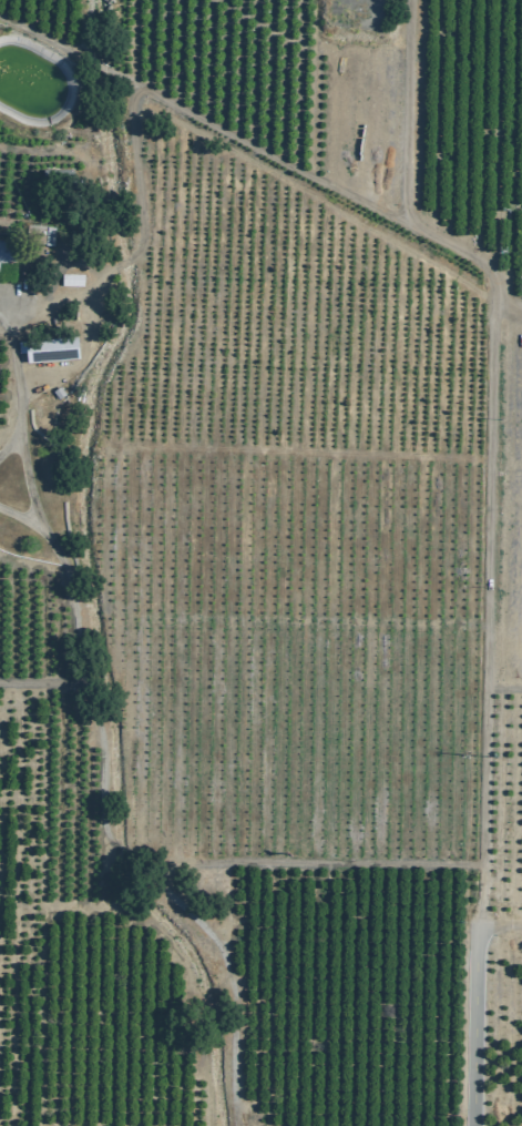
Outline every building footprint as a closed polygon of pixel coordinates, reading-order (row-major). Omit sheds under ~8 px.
[(55,227),(29,226),(28,245),(54,245),(55,227)] [(1,266),(17,267),(18,242),(0,240),(0,277),(1,266)] [(76,336),(79,358),(27,364),(25,353),(19,353),(18,342),(76,336)]
